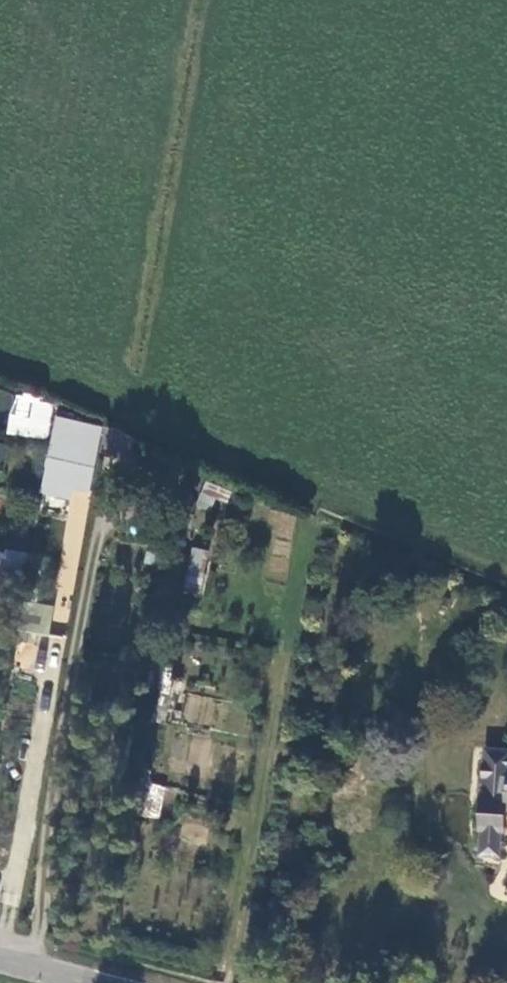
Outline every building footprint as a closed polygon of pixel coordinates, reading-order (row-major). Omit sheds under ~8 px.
[(49,438),(53,398),(11,395),(8,434),(49,438)] [(40,495),(70,500),(57,583),(76,586),(101,424),(52,416),(40,495)] [(0,465),(8,447),(0,444),(0,465)] [(189,547),(185,593),(203,594),(207,549),(189,547)] [(23,590),(19,631),(48,634),(52,602),(50,602),(55,556),(0,549),(0,588),(23,590)] [(53,601),(53,621),(68,621),(68,601),(53,601)] [(21,642),(19,669),(44,671),(46,644),(21,642)] [(190,693),(183,719),(199,723),(206,697),(190,693)] [(485,746),(483,774),(480,774),(478,791),(485,792),(483,826),(485,826),(504,828),(506,828),(506,816),(506,748),(485,746)] [(141,815),(159,820),(167,787),(150,782),(141,815)] [(504,828),(485,826),(483,851),(502,853),(504,828)]
